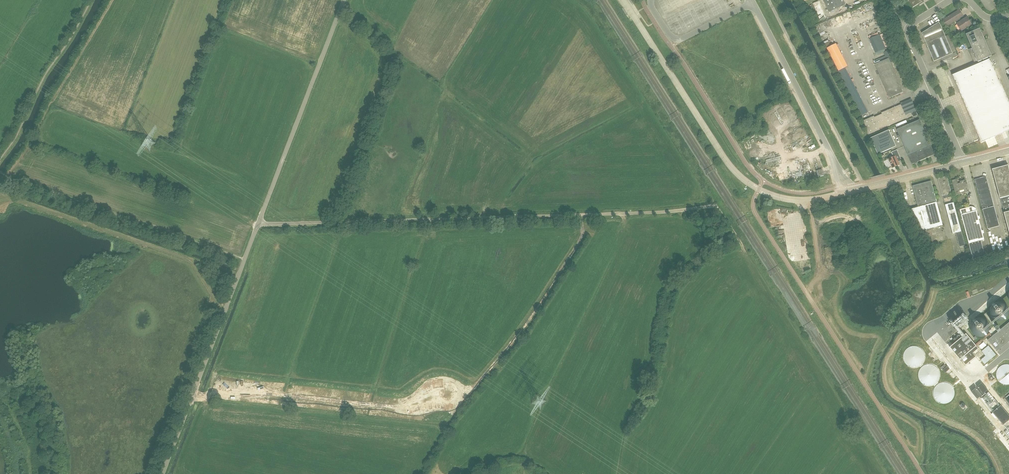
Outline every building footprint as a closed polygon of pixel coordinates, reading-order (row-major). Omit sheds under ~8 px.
[(844,0),(824,0),(829,12),(846,5),(844,0)] [(959,10),(943,20),(947,26),(956,21),(962,30),(972,24),(967,17),(962,21),(960,18),(963,16),(959,10)] [(939,22),(922,33),(934,61),(953,53),(940,24),(939,22)] [(982,36),(981,33),(980,33),(978,30),(967,35),(972,48),(969,49),(975,63),(990,57),(981,37),(982,36)] [(870,39),(875,53),(886,48),(880,35),(870,39)] [(887,59),(875,64),(889,98),(903,92),(891,62),(895,61),(890,50),(884,52),(887,59)] [(981,142),(1008,130),(1008,101),(991,59),(952,75),(981,142)] [(874,116),(863,121),(869,134),(880,129),(880,128),(887,125),(887,126),(913,115),(911,112),(916,110),(916,111),(916,110),(911,99),(911,100),(901,104),(902,105),(900,106),(899,105),(882,113),(882,114),(875,117),(874,116)] [(908,155),(931,145),(920,119),(897,129),(908,155)] [(889,130),(871,138),(878,154),(892,148),(891,147),(893,142),(894,142),(889,130)] [(931,145),(908,155),(912,164),(935,154),(931,145)] [(894,157),(888,159),(892,168),(900,165),(896,157),(900,156),(897,150),(892,152),(894,157)] [(1008,165),(993,169),(1000,198),(1001,198),(1005,213),(1004,213),(1008,231),(1008,167),(1008,165)] [(952,196),(951,193),(947,176),(938,179),(943,195),(946,195),(947,198),(952,196)] [(986,177),(975,180),(988,229),(999,226),(986,177)] [(957,179),(952,180),(955,192),(956,195),(960,194),(960,191),(964,189),(965,193),(968,192),(967,189),(965,180),(960,181),(960,183),(958,183),(957,179)] [(923,231),(943,225),(937,202),(931,181),(913,186),(918,207),(911,209),(923,231)] [(965,245),(959,221),(954,202),(945,205),(947,213),(948,212),(949,214),(948,214),(953,234),(956,233),(960,247),(965,245)] [(984,239),(977,210),(976,210),(976,209),(975,208),(974,207),(973,207),(972,207),(971,207),(970,207),(960,210),(973,259),(985,256),(981,240),(984,239)] [(1000,318),(1003,318),(1005,316),(1006,314),(1007,312),(1006,309),(1005,307),(1003,305),(1001,304),(998,305),(995,306),(993,308),(993,311),(993,314),(995,316),(997,318),(1000,318)] [(981,334),(983,333),(985,332),(987,330),(987,328),(987,325),(986,323),(984,321),(981,320),(978,320),(976,322),(974,324),(973,327),(974,330),(975,332),(978,334),(981,334)] [(993,336),(988,340),(997,351),(1008,341),(1008,322),(1001,329),(998,326),(995,329),(998,332),(993,336)] [(978,348),(977,346),(966,333),(950,347),(960,360),(961,359),(966,365),(976,357),(973,353),(978,348)] [(981,360),(985,364),(996,355),(989,345),(982,351),(986,356),(981,360)] [(903,356),(904,359),(905,362),(907,365),(910,367),(913,367),(916,367),(919,366),(922,364),(924,360),(925,357),(924,353),(923,350),(920,348),(917,346),(914,346),(911,346),(908,348),(906,350),(904,353),(903,356)] [(918,374),(918,377),(919,380),(922,383),(924,384),(928,385),(931,385),(934,384),(937,381),(939,378),(939,375),(939,371),(937,368),(935,366),(932,364),(929,364),(926,364),(923,366),(920,368),(919,371),(918,374)] [(933,392),(933,395),(935,398),(937,401),(940,403),(943,403),(946,403),(949,402),(952,400),(954,397),(955,393),(954,390),(952,386),(950,384),(947,383),(944,382),(941,382),(938,384),(935,386),(934,389),(933,392)] [(977,387),(983,394),(988,390),(982,383),(977,387)] [(972,392),(978,399),(982,395),(976,388),(972,392)] [(993,413),(1003,425),(1008,420),(1008,415),(1001,406),(993,413)]
